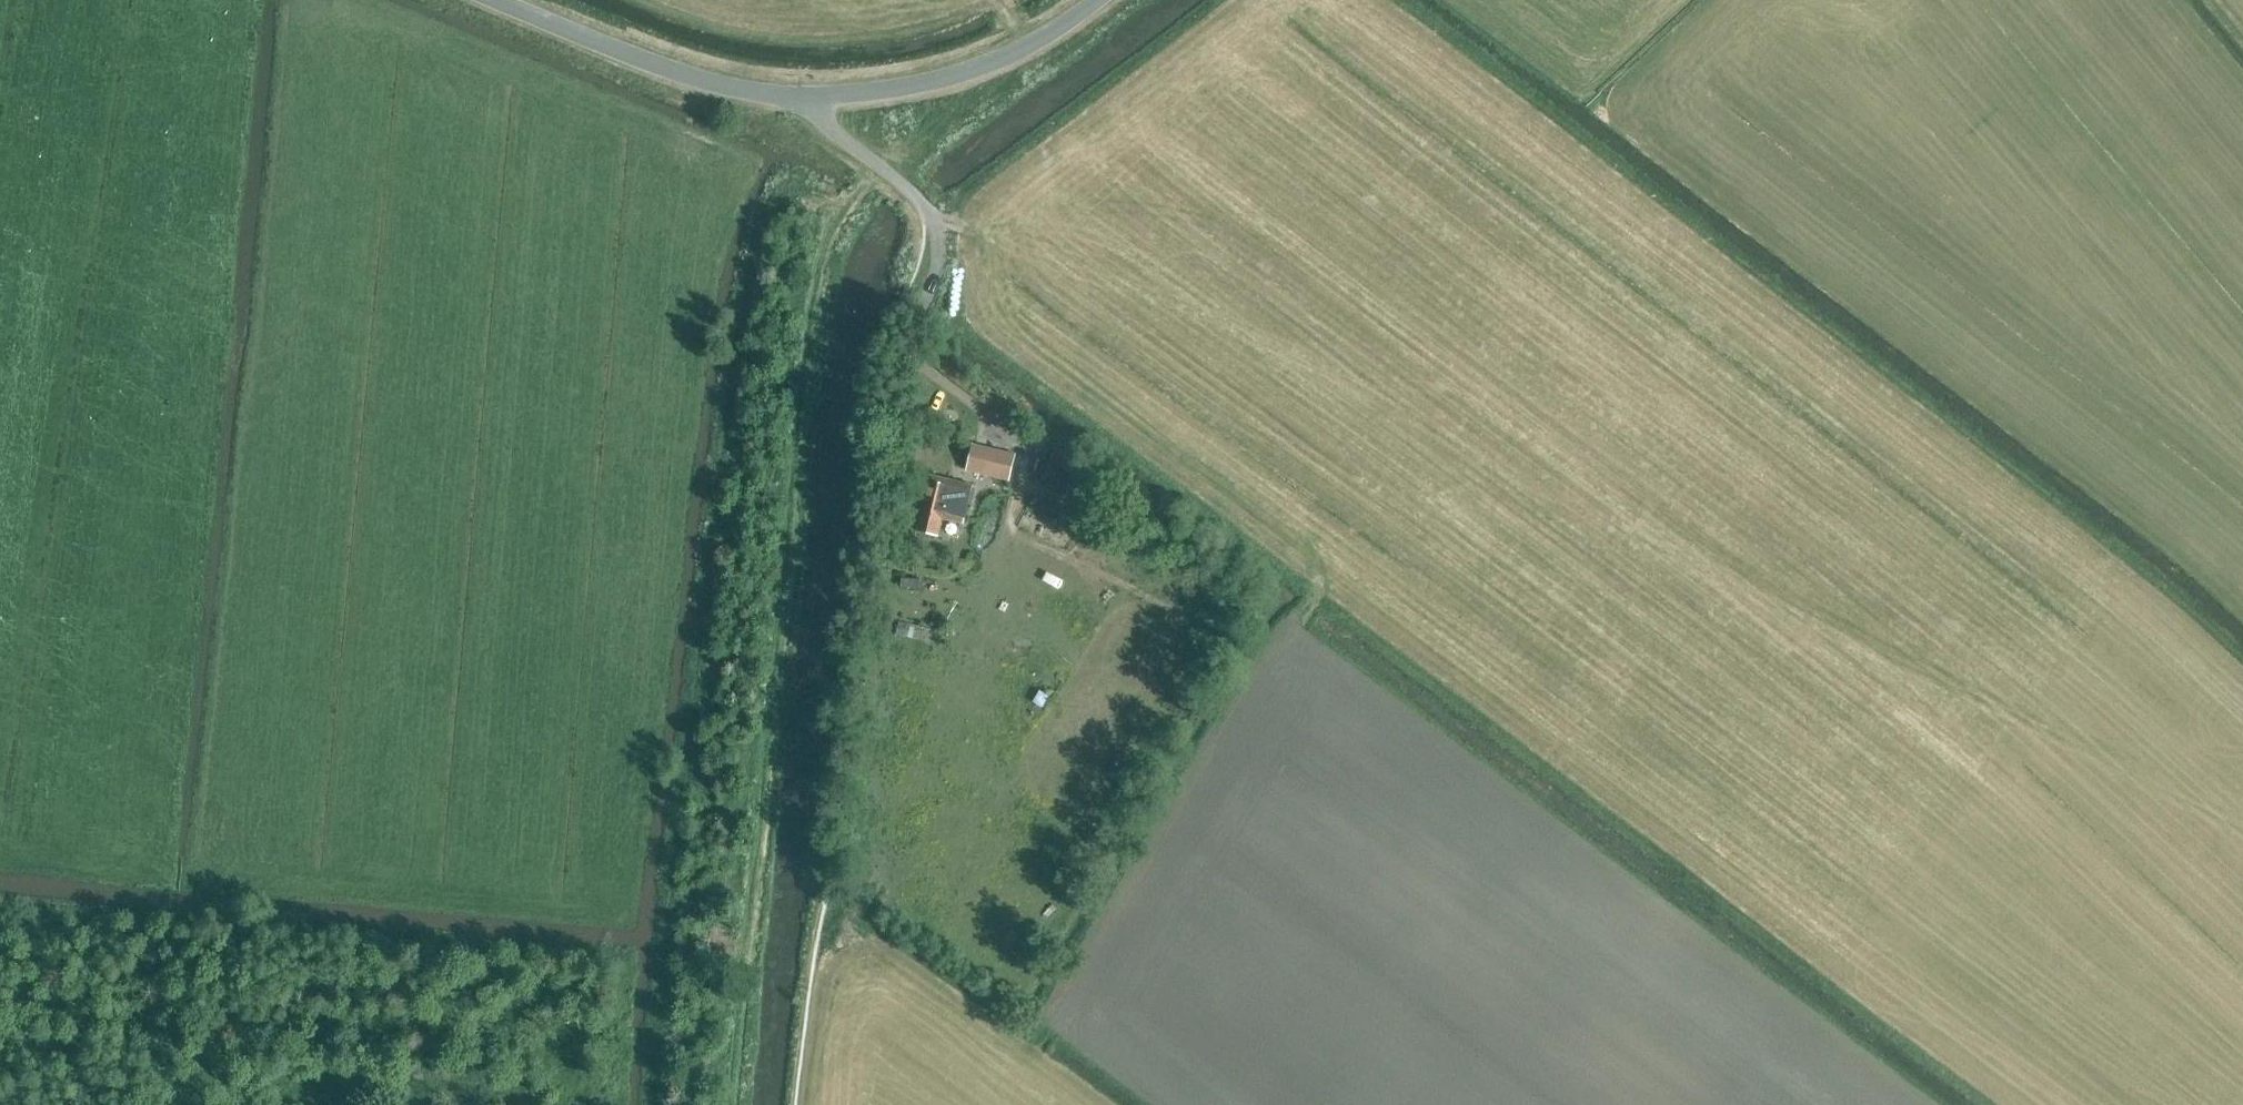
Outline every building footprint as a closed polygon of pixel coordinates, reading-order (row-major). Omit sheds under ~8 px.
[(1008,481),(1012,466),(1015,453),(973,444),(966,470),(1008,481)] [(962,524),(972,486),(927,475),(920,506),(922,506),(916,531),(937,536),(941,518),(962,524)]
